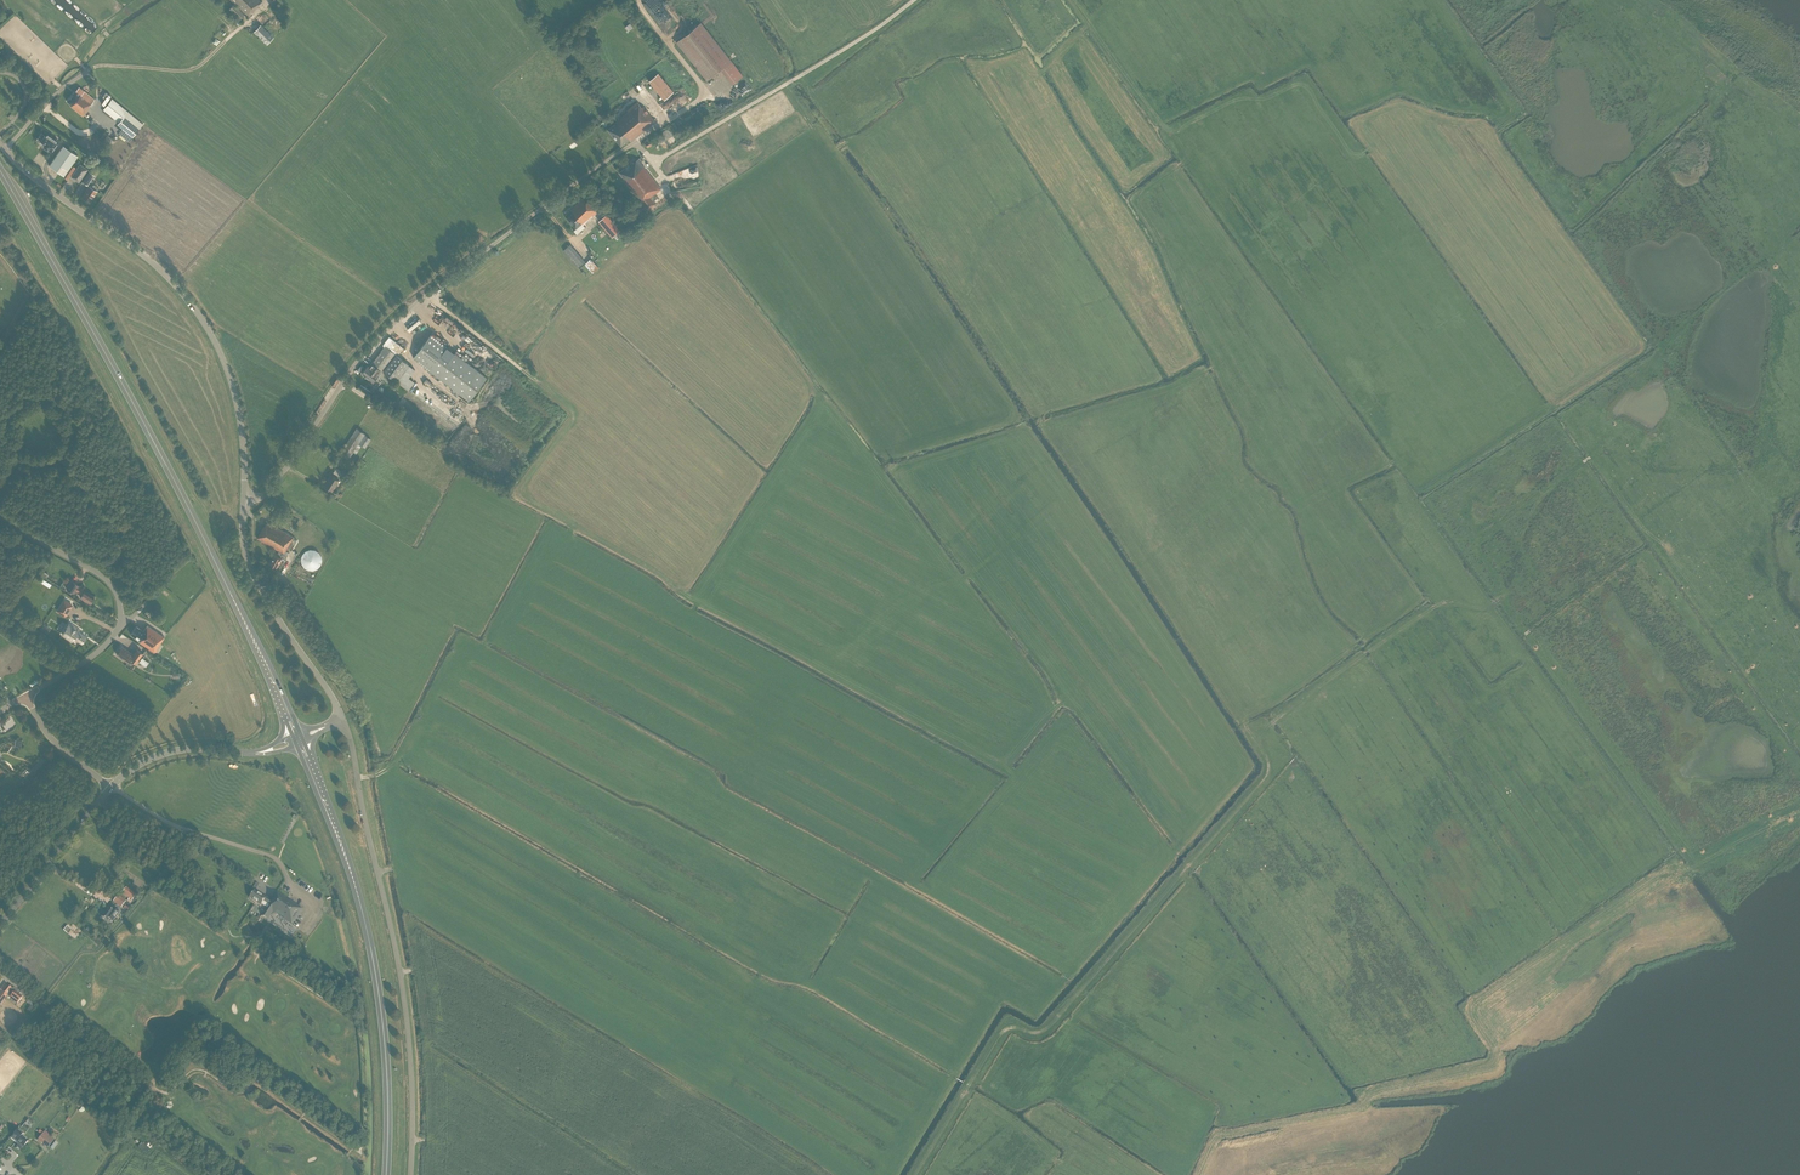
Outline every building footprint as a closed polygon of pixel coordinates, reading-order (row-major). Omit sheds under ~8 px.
[(261,2),(259,0),(231,0),(234,3),(229,9),(240,19),(244,14),(236,6),(236,5),(248,17),(258,6),(257,5),(261,2)] [(665,5),(679,25),(682,23),(668,3),(665,5)] [(743,75),(731,61),(701,23),(676,42),(706,80),(721,69),(732,84),(743,75)] [(273,37),(260,25),(253,32),(267,44),(273,37)] [(213,40),(217,44),(224,38),(221,34),(213,40)] [(674,92),(658,73),(649,81),(664,100),(674,92)] [(79,87),(76,90),(75,90),(67,101),(71,104),(70,105),(83,116),(90,107),(89,106),(92,102),(94,100),(84,91),(79,87)] [(103,105),(110,96),(106,94),(100,103),(103,105)] [(142,124),(127,112),(112,99),(104,110),(119,122),(117,123),(132,136),(142,124)] [(631,140),(655,121),(644,106),(642,108),(637,102),(627,110),(628,111),(621,116),(621,117),(617,120),(614,122),(615,124),(608,129),(621,146),(630,139),(631,140)] [(658,144),(673,135),(669,128),(645,142),(648,148),(657,142),(658,144)] [(41,132),(35,140),(44,146),(43,147),(47,149),(48,147),(52,150),(58,141),(46,133),(44,135),(41,132)] [(112,138),(105,133),(101,138),(108,143),(112,138)] [(49,165),(64,175),(78,155),(63,145),(49,165)] [(92,160),(88,157),(85,161),(85,160),(83,162),(89,166),(90,164),(92,160)] [(654,194),(661,189),(638,159),(633,163),(632,162),(619,173),(622,176),(623,176),(623,177),(623,178),(641,201),(640,202),(643,206),(644,206),(647,210),(655,204),(653,201),(657,198),(654,194)] [(87,169),(80,164),(72,176),(79,181),(87,169)] [(91,168),(89,172),(83,182),(89,186),(82,197),(90,202),(97,191),(88,185),(94,175),(97,172),(91,168)] [(572,202),(578,195),(573,191),(567,197),(572,202)] [(577,230),(600,210),(590,198),(586,202),(583,198),(571,210),(565,216),(577,230)] [(620,230),(607,214),(598,221),(612,237),(620,230)] [(620,230),(615,235),(619,239),(624,233),(620,230)] [(585,261),(570,244),(563,250),(578,267),(585,261)] [(598,267),(590,258),(579,268),(587,277),(598,267)] [(487,377),(468,363),(431,334),(413,357),(469,401),(487,377)] [(385,346),(397,355),(404,348),(389,336),(383,344),(384,346),(385,346)] [(396,380),(408,364),(385,346),(369,366),(368,366),(362,373),(373,382),(383,370),(396,380)] [(561,414),(556,410),(554,413),(551,410),(549,413),(557,419),(561,414)] [(358,443),(365,434),(356,428),(340,453),(349,458),(353,451),(356,453),(361,445),(358,443)] [(365,447),(371,439),(365,435),(359,443),(365,447)] [(340,477),(343,472),(336,468),(333,473),(340,477)] [(332,490),(339,480),(331,475),(325,485),(332,490)] [(294,537),(288,533),(268,522),(265,526),(264,526),(257,538),(279,551),(277,554),(275,554),(270,563),(277,567),(282,558),(281,557),(284,553),(287,555),(289,552),(286,550),(287,548),(291,550),(297,540),(293,538),(294,537)] [(300,560),(300,561),(300,562),(301,563),(301,564),(301,565),(302,566),(302,567),(303,568),(304,569),(305,569),(305,570),(307,571),(309,571),(310,571),(311,571),(312,571),(313,571),(314,571),(315,571),(316,570),(317,570),(318,569),(319,568),(320,568),(320,567),(321,566),(321,565),(322,564),(322,563),(322,562),(322,561),(322,560),(322,559),(322,558),(321,556),(320,555),(320,554),(319,553),(318,552),(317,551),(316,551),(315,550),(313,550),(312,550),(310,550),(309,550),(307,550),(306,551),(305,551),(304,552),(304,553),(303,554),(302,554),(302,555),(301,556),(301,558),(300,558),(300,559),(300,560)] [(71,580),(68,585),(66,589),(73,593),(76,590),(82,594),(80,597),(89,603),(91,600),(92,600),(93,598),(93,597),(94,596),(84,590),(84,591),(78,587),(79,585),(71,580)] [(72,605),(64,600),(57,611),(65,616),(72,605)] [(78,632),(80,630),(69,623),(61,635),(71,641),(74,637),(81,643),(85,637),(78,632)] [(154,652),(164,637),(147,625),(143,631),(136,626),(130,634),(139,641),(139,642),(154,652)] [(133,654),(121,646),(116,654),(124,660),(127,662),(129,659),(135,663),(143,654),(137,649),(133,654)] [(25,766),(20,770),(24,776),(29,773),(25,766)] [(126,888),(122,893),(132,901),(136,895),(126,888)] [(255,891),(250,899),(261,906),(262,904),(267,908),(276,914),(277,913),(284,918),(283,919),(292,925),(303,908),(277,892),(272,901),(266,897),(266,898),(255,891)] [(121,908),(126,902),(118,896),(113,902),(121,908)] [(107,922),(109,920),(112,922),(120,912),(113,908),(111,910),(108,908),(101,917),(107,922)] [(8,986),(4,984),(0,989),(0,988),(0,992),(2,994),(0,996),(0,1001),(4,996),(2,994),(3,993),(17,1004),(22,998),(8,986)] [(20,1132),(24,1134),(29,1125),(26,1123),(20,1132)] [(15,1131),(11,1128),(5,1134),(9,1138),(15,1131)] [(24,1147),(28,1142),(21,1136),(23,1134),(18,1130),(13,1137),(15,1139),(14,1141),(19,1145),(17,1147),(20,1150),(23,1146),(24,1147)] [(45,1130),(38,1140),(48,1148),(54,1140),(49,1136),(50,1134),(45,1130)] [(56,1141),(51,1147),(54,1150),(59,1144),(56,1141)] [(146,1155),(153,1147),(149,1144),(143,1152),(146,1155)]
